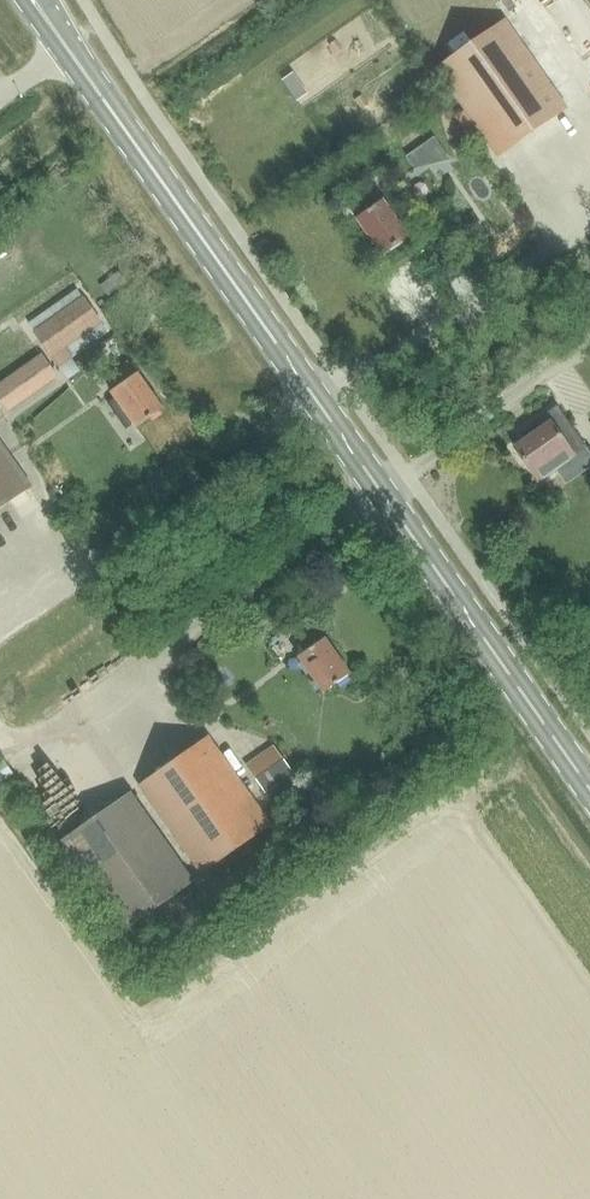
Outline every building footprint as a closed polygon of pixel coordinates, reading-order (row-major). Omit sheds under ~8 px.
[(497,158),(566,109),(505,23),(436,72),(497,158)] [(381,256),(406,238),(380,202),(374,207),(365,195),(346,209),(355,221),(381,256)] [(35,332),(34,333),(59,367),(72,358),(65,348),(102,322),(83,295),(34,331),(35,332)] [(138,428),(163,409),(137,374),(128,362),(109,376),(118,388),(112,393),(138,428)] [(0,400),(9,413),(57,379),(48,366),(0,400)] [(514,447),(537,482),(586,449),(557,407),(519,433),(524,441),(514,447)] [(30,488),(0,444),(0,509),(30,488)] [(260,470),(265,476),(275,469),(270,462),(260,470)] [(323,693),(349,675),(323,639),(314,627),(295,641),(304,653),(297,657),(323,693)] [(200,874),(269,826),(208,739),(140,787),(200,874)] [(9,767),(0,751),(0,772),(9,767)] [(275,751),(248,771),(264,795),(292,775),(275,751)] [(75,799),(84,818),(97,812),(87,793),(75,799)] [(130,794),(59,844),(121,934),(193,884),(130,794)]
